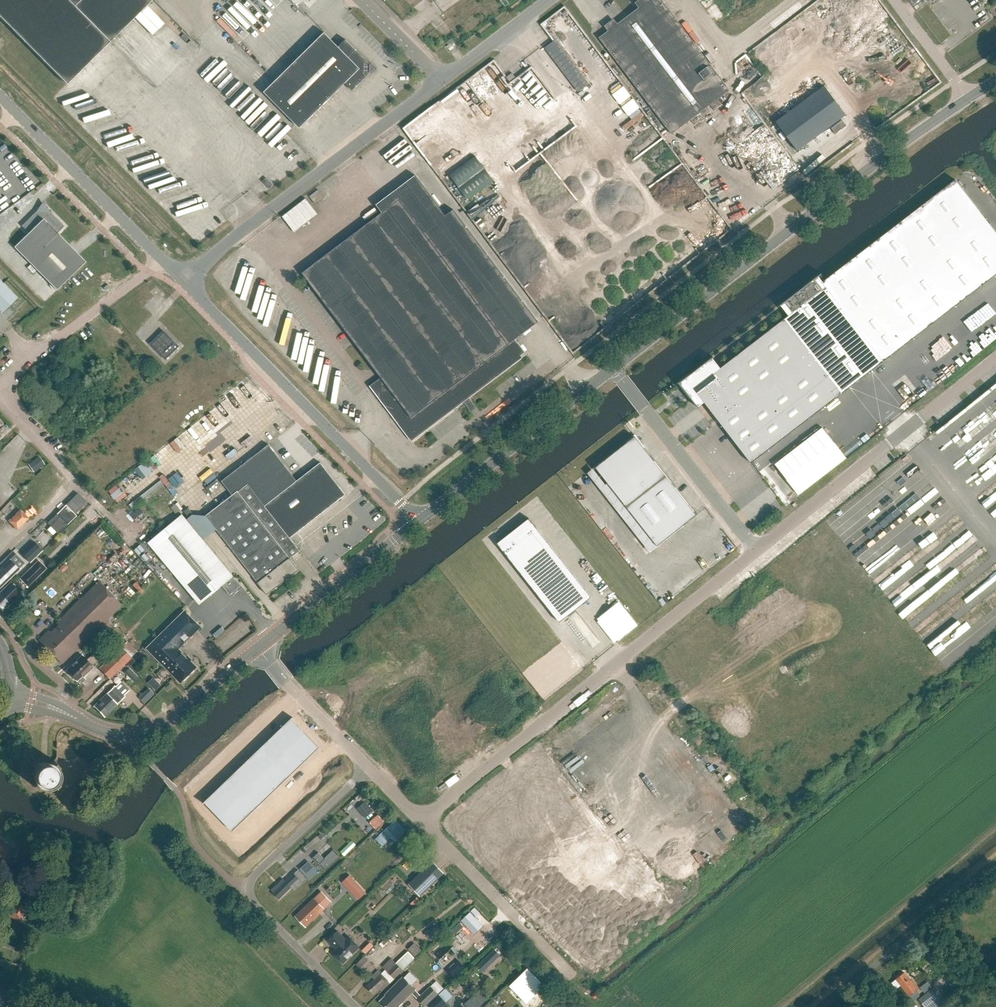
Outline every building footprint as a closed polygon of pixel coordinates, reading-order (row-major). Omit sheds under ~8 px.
[(67,84),(152,0),(0,0),(0,17),(67,84)] [(720,77),(721,78),(663,0),(651,0),(600,38),(673,135),(721,98),(720,98),(730,90),(720,77)] [(563,5),(538,23),(551,41),(556,37),(559,41),(573,30),(575,33),(581,30),(563,5)] [(339,47),(325,33),(264,92),(300,128),(345,84),(352,91),(375,69),(346,40),(339,47)] [(579,92),(589,84),(555,40),(545,48),(579,92)] [(507,77),(510,81),(516,77),(512,73),(507,77)] [(798,152),(846,115),(824,86),(776,122),(798,152)] [(631,98),(620,105),(627,116),(638,109),(631,98)] [(143,148),(116,149),(116,156),(143,155),(143,148)] [(447,175),(466,201),(492,181),(473,156),(447,175)] [(468,396),(525,352),(515,339),(538,322),(453,210),(446,215),(415,175),(376,205),(382,213),(359,231),(389,271),(381,277),(459,381),(454,385),(457,390),(458,389),(466,400),(469,398),(468,396)] [(270,189),(273,185),(266,178),(263,181),(270,189)] [(679,383),(698,408),(699,407),(704,402),(751,463),(995,274),(995,232),(955,179),(822,282),(818,277),(822,274),(821,273),(780,305),(780,306),(781,306),(789,316),(720,368),(713,358),(713,357),(679,383)] [(295,233),(318,215),(306,199),(282,217),(295,233)] [(64,226),(50,212),(43,205),(22,226),(29,233),(14,247),(57,290),(85,262),(57,233),(64,226)] [(459,381),(381,277),(389,271),(359,231),(303,273),(381,377),(369,386),(411,441),(466,400),(458,389),(457,390),(454,385),(459,381)] [(2,313),(18,298),(0,280),(0,312),(2,313)] [(962,338),(995,311),(995,309),(989,300),(954,328),(962,338)] [(151,344),(166,359),(178,347),(164,332),(151,344)] [(330,397),(335,370),(328,369),(323,395),(330,397)] [(798,495),(846,458),(822,428),(775,464),(798,495)] [(981,477),(995,468),(995,450),(994,451),(991,447),(995,444),(995,438),(992,441),(989,436),(950,460),(954,467),(970,458),(981,477)] [(658,546),(697,515),(635,437),(596,467),(658,546)] [(233,495),(206,516),(217,529),(267,595),(267,594),(285,580),(288,579),(299,570),(290,558),(300,551),(290,538),(346,495),(321,463),(297,481),(269,444),(222,481),(233,495)] [(44,464),(39,457),(34,461),(39,468),(44,464)] [(144,476),(151,470),(144,461),(137,466),(144,476)] [(916,465),(888,483),(895,494),(923,476),(916,465)] [(115,502),(126,495),(117,483),(107,490),(115,502)] [(976,497),(995,523),(995,489),(988,495),(985,490),(976,497)] [(59,534),(77,516),(66,505),(48,523),(59,534)] [(184,511),(189,518),(193,514),(188,508),(184,511)] [(17,530),(29,518),(20,509),(8,520),(17,530)] [(233,577),(234,576),(183,515),(149,543),(200,605),(222,586),(233,577)] [(995,577),(995,571),(965,517),(940,532),(941,532),(870,573),(875,581),(907,563),(909,566),(929,555),(929,558),(921,568),(924,573),(915,579),(906,576),(887,597),(897,613),(949,600),(949,601),(954,609),(968,606),(964,619),(966,628),(957,638),(959,639),(995,618),(995,611),(995,607),(995,606),(995,597),(995,596),(995,594),(978,598),(977,597),(995,577)] [(591,597),(529,518),(497,543),(559,622),(567,616),(575,610),(591,597)] [(487,534),(489,539),(501,532),(498,527),(487,534)] [(35,557),(42,551),(35,543),(25,552),(27,555),(25,558),(30,563),(35,557)] [(19,569),(9,559),(0,568),(0,585),(6,579),(7,581),(19,569)] [(28,587),(47,569),(38,560),(19,578),(28,587)] [(63,573),(68,568),(64,564),(59,569),(63,573)] [(230,595),(241,586),(233,577),(222,586),(230,595)] [(2,610),(20,592),(10,581),(0,592),(0,608),(2,610)] [(62,662),(122,605),(99,581),(56,622),(58,624),(50,632),(52,634),(43,642),(62,662)] [(621,600),(610,608),(627,633),(638,625),(621,600)] [(201,626),(186,612),(149,648),(161,661),(162,660),(182,681),(196,668),(177,649),(201,626)] [(109,631),(118,623),(114,619),(106,627),(109,631)] [(126,663),(131,658),(132,658),(121,647),(99,668),(110,679),(126,663)] [(96,662),(103,655),(101,652),(102,650),(100,648),(87,660),(82,655),(80,657),(79,657),(77,660),(67,670),(68,671),(67,672),(71,676),(72,676),(76,680),(81,676),(83,677),(94,667),(93,666),(97,663),(96,662)] [(129,666),(135,662),(131,658),(126,663),(129,666)] [(123,696),(129,691),(120,682),(115,687),(114,686),(94,706),(104,717),(125,697),(123,696)] [(517,690),(520,694),(526,689),(522,685),(517,690)] [(143,704),(153,694),(148,689),(139,699),(143,704)] [(294,721),(279,735),(307,764),(321,750),(294,722),(294,721)] [(307,764),(279,735),(265,749),(293,778),(307,764)] [(293,778),(265,749),(250,763),(278,792),(293,778)] [(58,783),(56,781),(55,780),(55,779),(54,778),(54,777),(55,776),(55,775),(56,774),(56,772),(55,771),(55,769),(55,768),(55,767),(55,766),(58,763),(54,760),(52,762),(51,763),(50,763),(49,763),(48,763),(46,762),(45,762),(43,762),(42,762),(40,763),(39,763),(38,763),(37,763),(36,762),(34,760),(31,764),(33,766),(33,767),(34,768),(34,769),(34,770),(33,772),(33,773),(33,774),(33,775),(34,776),(34,777),(34,779),(34,780),(34,781),(33,782),(31,784),(34,787),(36,785),(37,785),(38,784),(39,784),(40,784),(41,784),(43,785),(44,785),(45,785),(46,785),(48,784),(49,784),(50,784),(51,784),(52,785),(54,787),(58,783)] [(278,792),(250,763),(236,777),(264,806),(278,792)] [(264,806),(236,777),(222,791),(249,819),(264,806)] [(249,819),(222,791),(207,805),(208,805),(235,833),(249,819)] [(355,808),(365,818),(372,811),(363,801),(355,808)] [(626,825),(646,811),(642,805),(622,820),(626,825)] [(375,829),(382,821),(376,814),(368,822),(375,829)] [(395,843),(402,836),(390,824),(383,831),(391,838),(395,843)] [(383,846),(391,838),(383,831),(375,839),(383,846)] [(12,861),(9,860),(14,848),(0,843),(0,868),(6,870),(6,868),(9,869),(12,861)] [(325,869),(339,855),(334,850),(325,859),(319,853),(314,858),(325,869)] [(309,861),(300,868),(309,879),(318,871),(309,861)] [(420,896),(444,873),(432,861),(409,884),(420,896)] [(282,868),(277,872),(282,876),(286,872),(282,868)] [(301,880),(305,876),(298,869),(286,881),(284,879),(272,890),(274,892),(273,892),(280,899),(292,887),(291,887),(300,879),(301,880)] [(350,875),(342,883),(358,900),(366,892),(350,875)] [(312,921),(332,902),(322,891),(314,899),(314,898),(304,909),(305,910),(298,918),(305,925),(311,920),(312,921)] [(31,913),(34,905),(16,898),(13,906),(10,905),(6,914),(21,920),(23,918),(29,920),(32,914),(31,913)] [(470,912),(461,920),(475,934),(483,926),(470,912)] [(428,938),(440,929),(436,924),(424,932),(428,938)] [(431,942),(443,934),(440,929),(428,938),(431,942)] [(358,947),(348,936),(345,939),(336,930),(326,940),(334,949),(331,952),(342,963),(358,947)] [(365,954),(374,946),(370,942),(362,950),(365,954)] [(415,957),(422,950),(415,943),(407,950),(415,957)] [(500,956),(494,950),(483,960),(489,966),(500,956)] [(409,951),(397,962),(392,958),(384,966),(388,971),(384,975),(379,970),(373,976),(375,979),(367,986),(375,994),(381,988),(383,991),(396,978),(395,978),(404,970),(415,958),(409,951)] [(441,963),(451,957),(447,951),(441,955),(438,951),(434,953),(441,963)] [(993,955),(983,963),(988,970),(995,963),(995,958),(993,955)] [(357,965),(364,972),(372,964),(364,957),(357,965)] [(445,970),(451,977),(464,966),(458,959),(455,962),(456,963),(450,969),(448,967),(445,970)] [(523,967),(506,986),(525,1003),(542,984),(523,967)] [(916,991),(918,989),(904,972),(896,979),(891,983),(896,989),(901,985),(909,996),(910,996),(913,1001),(920,996),(916,991)] [(382,1002),(387,1006),(394,1006),(396,1004),(399,1006),(413,993),(425,1006),(438,993),(431,985),(422,995),(405,978),(404,976),(388,992),(390,994),(382,1002)] [(923,992),(930,986),(926,981),(919,987),(923,992)] [(949,1004),(934,986),(918,1000),(924,1006),(945,1006),(949,1004)] [(466,1006),(476,1006),(484,999),(476,990),(463,1004),(466,1006)] [(446,1003),(438,995),(429,1004),(432,1006),(442,1006),(446,1003)]
